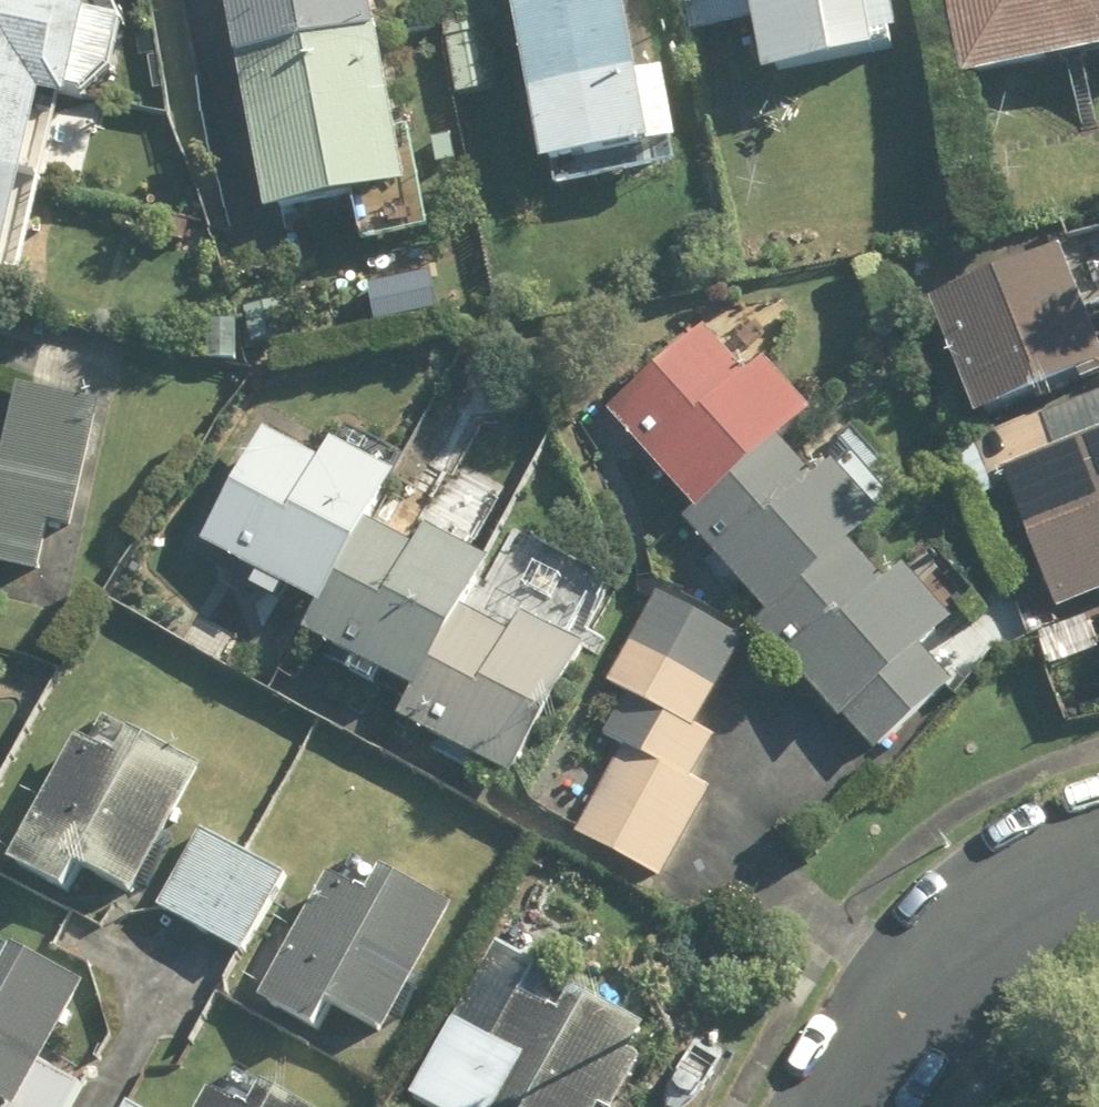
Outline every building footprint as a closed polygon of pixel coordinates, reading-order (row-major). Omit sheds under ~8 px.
[(9,288),(51,102),(75,108),(100,0),(0,0),(0,286),(9,288)] [(273,224),(416,197),(378,0),(230,0),(273,224)] [(548,179),(661,157),(630,0),(513,0),(548,179)] [(772,84),(885,63),(880,50),(903,45),(894,0),(756,0),(772,84)] [(970,91),(1098,64),(1098,0),(951,0),(970,91)] [(934,282),(985,424),(1098,383),(1098,222),(934,282)] [(699,314),(609,387),(708,508),(791,440),(826,412),(778,353),(749,377),(699,314)] [(0,382),(0,569),(69,584),(108,405),(0,382)] [(264,417),(196,547),(316,610),(303,636),(416,695),(402,720),(516,780),(585,649),(522,616),(513,633),(477,614),(503,564),(427,524),(417,542),(386,525),(413,475),(331,432),(322,448),(264,417)] [(791,440),(708,508),(687,525),(768,626),(862,550),(920,503),(862,432),(815,470),(791,440)] [(1004,465),(1053,620),(1098,606),(1098,435),(1004,465)] [(862,550),(768,626),(875,757),(956,692),(926,654),(987,604),(942,549),(894,588),(862,550)] [(750,637),(660,592),(591,733),(626,751),(582,841),(673,885),(721,789),(699,778),(719,737),(704,730),(750,637)] [(93,711),(9,861),(70,896),(85,868),(136,896),(205,773),(93,711)] [(291,878),(202,830),(160,908),(248,956),(291,878)] [(462,917),(343,850),(256,1004),(320,1041),(340,1005),(394,1036),(462,917)] [(455,1024),(417,1098),(436,1106),(634,1106),(657,1063),(644,1056),(658,1030),(536,968),(500,945),(455,1024)] [(0,970),(0,1101),(7,1105),(11,1106),(25,1106),(47,1065),(90,985),(18,946),(3,972),(0,970)] [(84,1085),(47,1065),(25,1106),(72,1106),(84,1085)] [(184,1084),(172,1106),(230,1106),(184,1084)] [(247,1084),(236,1106),(293,1106),(247,1084)]
